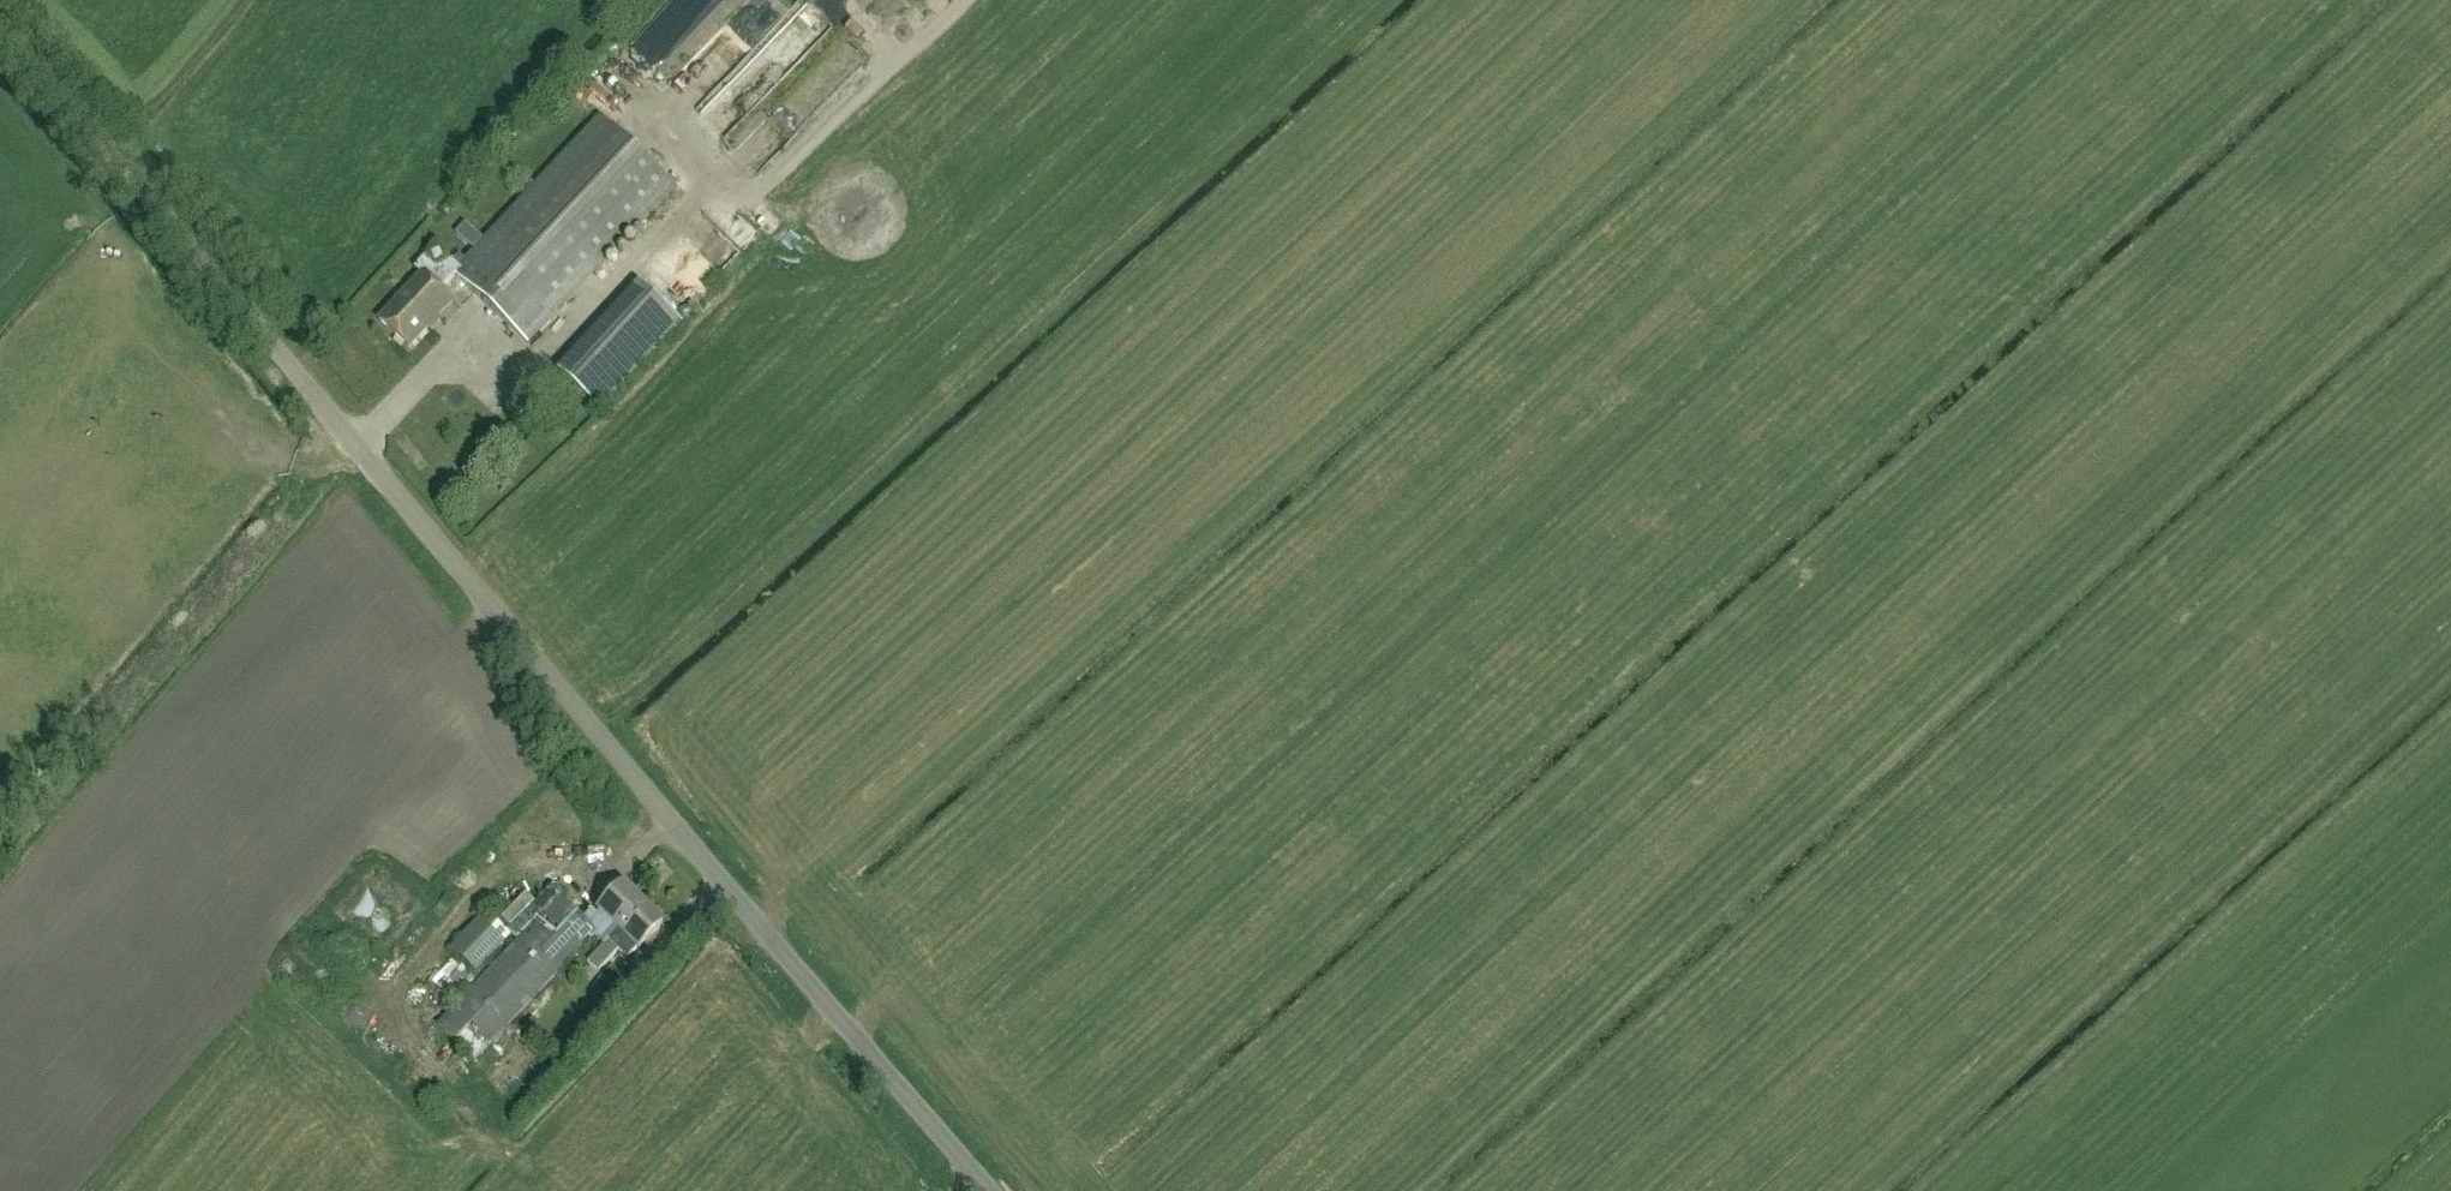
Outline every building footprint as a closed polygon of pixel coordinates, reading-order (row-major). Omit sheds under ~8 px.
[(414,269),(421,275),(378,321),(408,349),(451,303),(439,292),(455,275),(528,343),(565,304),(564,303),(673,186),(600,117),(459,268),(435,246),(414,269)] [(600,412),(682,323),(639,284),(557,372),(600,412)] [(628,960),(638,949),(662,924),(623,886),(598,911),(618,930),(603,945),(588,961),(598,971),(617,950),(628,960)] [(618,930),(598,911),(594,915),(590,911),(582,920),(559,898),(517,941),(509,950),(436,1026),(474,1062),(594,937),(603,945),(618,930)] [(476,972),(509,936),(486,914),(484,912),(451,948),(476,972)] [(521,1031),(534,1042),(545,1031),(532,1019),(521,1031)]
